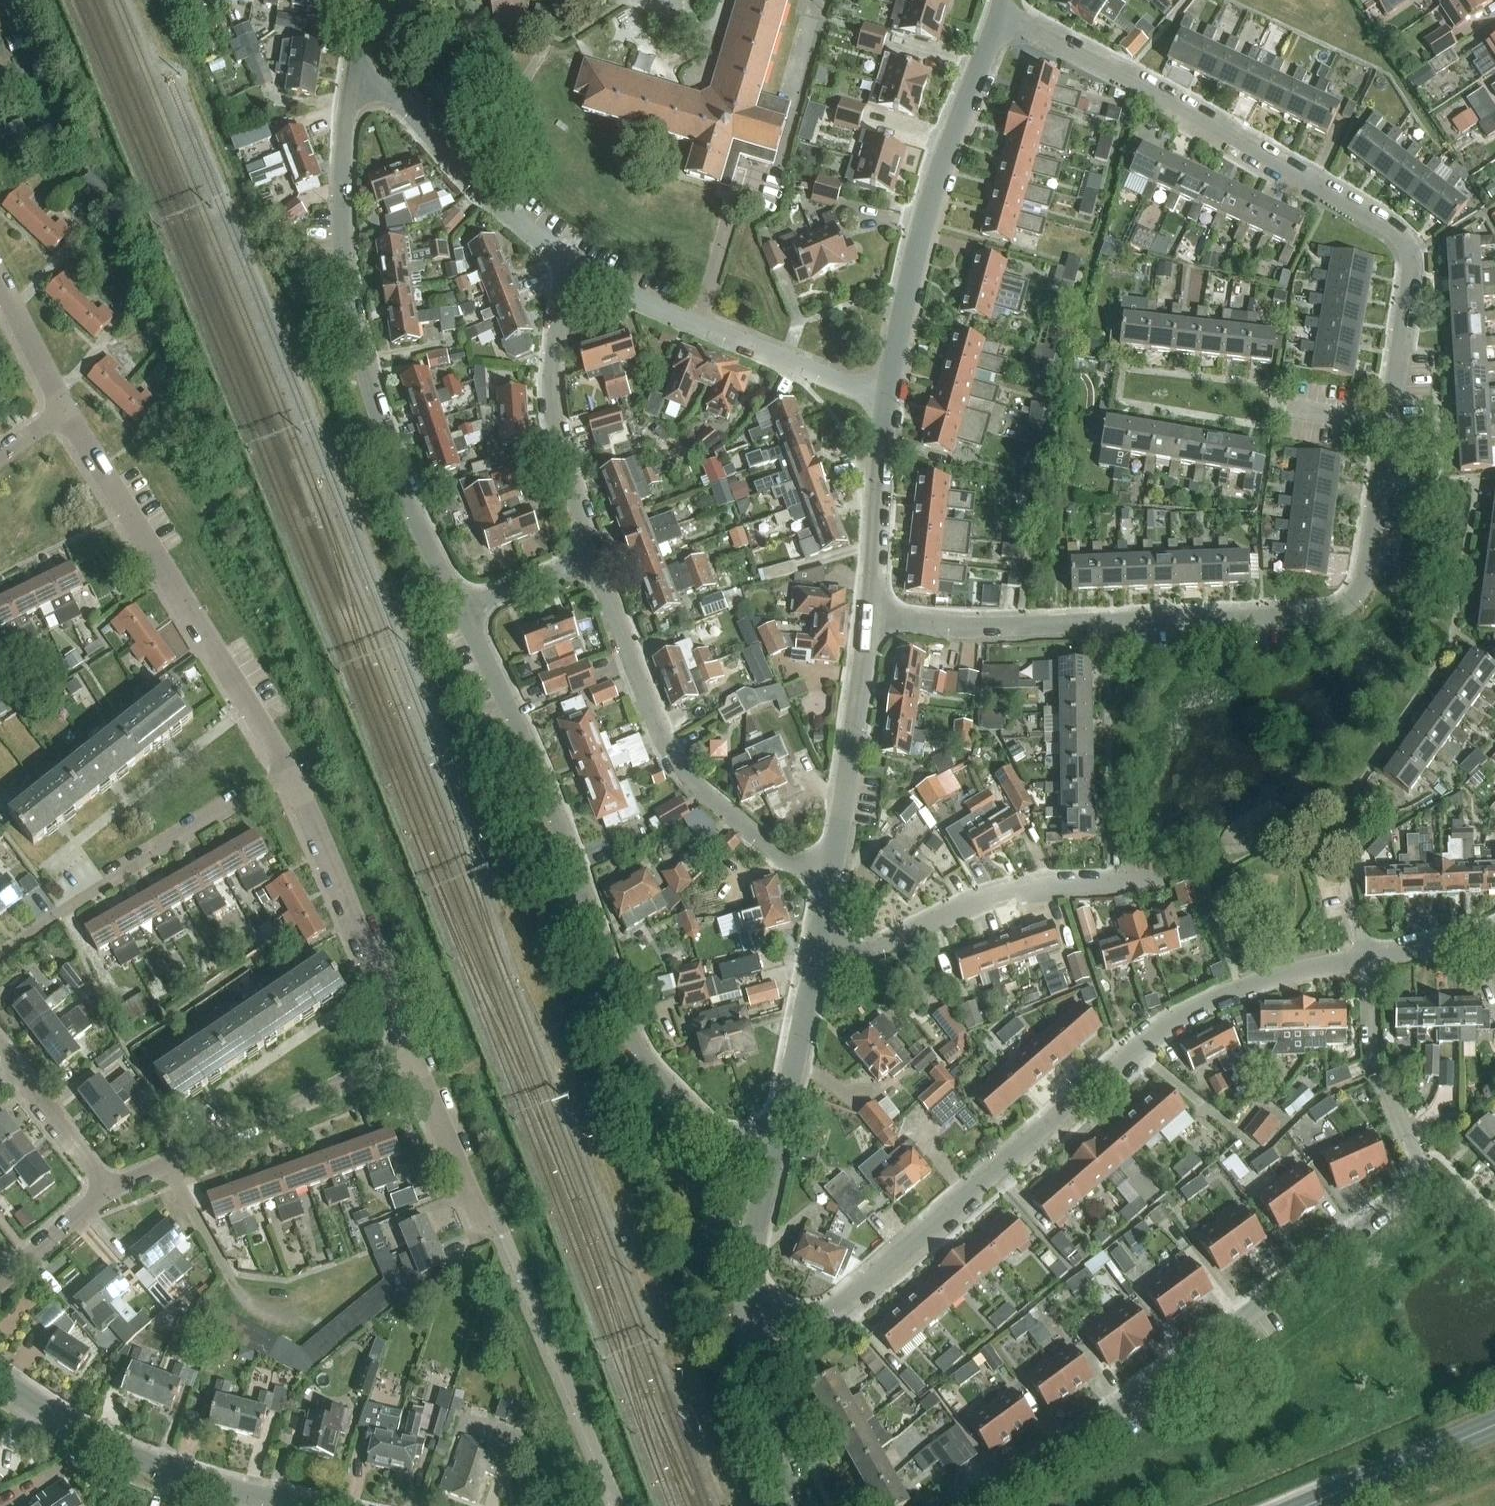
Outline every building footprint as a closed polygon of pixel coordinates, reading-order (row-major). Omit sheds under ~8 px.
[(293,0),(292,5),(319,9),(321,0),(291,0),(293,0)] [(521,0),(492,0),(495,25),(524,21),(521,0)] [(585,61),(575,93),(588,97),(584,110),(695,144),(686,174),(731,188),(740,157),(771,166),(785,121),(784,120),(789,104),(758,95),(787,0),(786,0),(738,0),(711,91),(701,96),(585,61)] [(898,6),(943,19),(949,0),(899,0),(898,6)] [(1119,14),(1098,0),(1061,0),(1058,3),(1087,23),(1096,10),(1113,22),(1119,14)] [(1119,14),(1125,5),(1118,0),(1098,0),(1119,14)] [(1170,0),(1155,0),(1153,2),(1167,14),(1175,4),(1170,0)] [(1366,6),(1369,11),(1378,5),(1375,0),(1366,6)] [(1383,4),(1391,17),(1416,0),(1388,0),(1383,4)] [(1441,6),(1456,29),(1471,19),(1469,17),(1492,1),(1492,0),(1450,0),(1441,6)] [(937,41),(943,19),(898,6),(890,32),(901,35),(902,31),(937,41)] [(213,11),(188,21),(191,28),(216,19),(213,11)] [(300,15),(278,12),(276,24),(299,27),(300,15)] [(1181,34),(1168,61),(1172,63),(1192,72),(1205,43),(1201,41),(1187,35),(1194,20),(1185,16),(1184,18),(1178,32),(1181,34)] [(1142,20),(1136,27),(1138,29),(1148,38),(1155,31),(1142,20)] [(234,29),(238,40),(254,34),(250,23),(234,29)] [(861,37),(885,43),(888,31),(865,25),(861,37)] [(1205,43),(1192,72),(1214,82),(1227,54),(1224,52),(1209,45),(1216,30),(1212,29),(1208,27),(1201,41),(1205,43)] [(1437,60),(1452,50),(1458,46),(1446,27),(1425,41),(1437,60)] [(1138,29),(1123,46),(1134,56),(1149,38),(1148,38),(1138,29)] [(254,34),(238,40),(242,50),(258,43),(254,34)] [(7,41),(11,53),(24,47),(19,36),(7,41)] [(881,56),(885,43),(861,37),(858,49),(881,56)] [(1227,54),(1214,82),(1237,93),(1250,64),(1246,62),(1232,56),(1238,41),(1234,39),(1230,37),(1224,52),(1227,54)] [(1487,44),(1486,42),(1471,52),(1478,63),(1475,65),(1483,78),(1494,70),(1494,39),(1487,44)] [(281,57),(266,55),(267,64),(279,66),(318,72),(322,47),(295,42),(283,43),(281,57)] [(242,50),(246,60),(262,54),(258,43),(242,50)] [(1250,64),(1237,93),(1259,103),(1272,74),(1268,73),(1254,66),(1261,51),(1257,49),(1253,47),(1246,62),(1250,64)] [(1457,50),(1434,65),(1440,75),(1464,59),(1457,50)] [(262,54),(246,60),(257,88),(273,81),(262,54)] [(893,58),(883,55),(879,67),(881,67),(876,83),(923,96),(928,78),(926,77),(927,72),(892,62),(893,58)] [(1272,74),(1259,103),(1282,114),(1295,85),(1290,83),(1277,77),(1284,62),(1279,60),(1275,58),(1268,73),(1272,74)] [(314,97),(318,72),(279,66),(278,75),(290,76),(287,92),(314,97)] [(1029,67),(1021,96),(1051,104),(1076,111),(1080,95),(1056,88),(1059,75),(1029,67)] [(1295,85),(1282,114),(1304,124),(1317,96),(1313,94),(1299,87),(1306,73),(1302,71),(1297,68),(1290,83),(1295,85)] [(1414,76),(1408,80),(1415,91),(1422,87),(1414,76)] [(1317,96),(1304,124),(1327,134),(1340,106),(1321,98),(1328,83),(1324,81),(1320,79),(1313,94),(1317,96)] [(876,83),(870,104),(878,106),(878,107),(914,117),(915,112),(918,113),(923,96),(876,83)] [(1048,116),(1051,104),(1021,96),(1014,123),(1069,137),(1073,122),(1048,116)] [(838,112),(862,119),(865,107),(842,100),(838,112)] [(1353,101),(1347,114),(1353,117),(1359,104),(1353,101)] [(809,104),(806,115),(823,120),(826,109),(809,104)] [(1110,106),(1107,120),(1119,123),(1122,109),(1110,106)] [(835,124),(858,131),(862,119),(838,112),(835,124)] [(1366,129),(1348,153),(1369,169),(1388,144),(1384,141),(1372,132),(1382,119),(1375,113),(1364,127),(1366,129)] [(1473,113),(1455,125),(1462,135),(1479,123),(1473,113)] [(1486,120),(1482,123),(1491,137),(1494,135),(1494,114),(1486,120)] [(31,141),(22,119),(5,126),(14,148),(31,141)] [(1014,123),(1006,150),(1036,158),(1039,147),(1064,154),(1069,137),(1014,123)] [(269,126),(243,132),(246,149),(272,143),(269,126)] [(51,128),(38,133),(43,144),(56,139),(51,128)] [(303,128),(278,138),(284,154),(264,161),(267,169),(312,152),(303,128)] [(1388,144),(1369,169),(1389,184),(1408,159),(1404,156),(1392,147),(1402,134),(1398,131),(1394,129),(1384,141),(1388,144)] [(862,161),(898,171),(905,148),(870,138),(871,134),(860,131),(857,143),(866,146),(862,161)] [(1112,148),(1115,138),(1103,134),(1100,145),(1112,148)] [(1408,159),(1389,184),(1409,199),(1428,174),(1424,172),(1411,162),(1421,149),(1418,147),(1414,144),(1404,156),(1408,159)] [(1112,148),(1100,145),(1096,159),(1107,162),(1112,148)] [(1154,185),(1167,157),(1144,147),(1131,175),(1148,183),(1141,198),(1150,202),(1157,187),(1154,185)] [(1061,165),(1036,158),(1006,150),(998,177),(1028,186),(1031,175),(1056,182),(1061,165)] [(317,178),(321,177),(312,152),(267,169),(271,180),(291,173),(299,195),(321,187),(317,178)] [(1154,185),(1157,187),(1171,193),(1164,208),(1173,212),(1180,197),(1177,195),(1189,167),(1167,157),(1154,185)] [(856,183),(891,193),(898,171),(862,161),(852,158),(844,184),(855,187),(856,183)] [(1428,174),(1409,199),(1428,214),(1447,189),(1443,186),(1431,177),(1441,165),(1437,162),(1433,159),(1424,172),(1428,174)] [(417,161),(393,170),(402,194),(418,188),(426,185),(417,161)] [(1177,195),(1180,197),(1194,203),(1187,219),(1196,223),(1203,208),(1200,206),(1212,178),(1189,167),(1177,195)] [(393,170),(368,179),(377,203),(383,201),(389,217),(407,210),(405,204),(402,194),(393,170)] [(110,191),(90,173),(82,181),(102,200),(110,191)] [(1447,189),(1428,214),(1447,229),(1466,204),(1450,192),(1460,180),(1459,179),(1456,177),(1453,174),(1443,186),(1447,189)] [(815,188),(839,195),(843,183),(819,176),(815,188)] [(1053,193),(1028,186),(998,177),(991,205),(1020,214),(1023,202),(1048,209),(1053,193)] [(1200,206),(1203,208),(1217,214),(1210,230),(1219,234),(1226,218),(1223,217),(1236,188),(1212,178),(1200,206)] [(1485,191),(1492,200),(1494,198),(1494,184),(1485,191)] [(23,187),(3,207),(28,232),(42,215),(28,202),(33,197),(23,187)] [(836,207),(839,195),(815,188),(812,200),(836,207)] [(1088,188),(1084,201),(1096,204),(1100,192),(1088,188)] [(1223,217),(1226,218),(1240,225),(1233,240),(1242,244),(1249,228),(1245,227),(1258,199),(1236,188),(1223,217)] [(283,229),(307,213),(296,198),(273,214),(283,229)] [(1245,227),(1249,228),(1263,235),(1256,250),(1265,254),(1272,239),(1269,237),(1282,209),(1258,199),(1245,227)] [(1096,204),(1084,201),(1080,214),(1092,217),(1096,204)] [(1040,237),(1045,221),(1020,214),(991,205),(982,234),(1012,243),(1016,230),(1040,237)] [(97,216),(101,220),(110,211),(105,207),(97,216)] [(458,208),(445,223),(448,236),(466,217),(458,208)] [(1269,237),(1272,239),(1286,245),(1279,261),(1287,264),(1295,247),(1293,246),(1305,220),(1282,209),(1269,237)] [(389,217),(387,217),(389,231),(413,227),(407,210),(389,217)] [(823,217),(828,229),(813,235),(829,273),(845,265),(845,263),(857,258),(851,242),(843,246),(836,227),(838,226),(833,213),(823,217)] [(54,227),(42,215),(28,232),(51,253),(71,233),(59,221),(54,227)] [(1138,227),(1131,244),(1138,248),(1146,230),(1138,227)] [(829,273),(813,235),(799,241),(796,233),(779,239),(784,252),(794,249),(800,263),(792,266),(799,282),(811,277),(812,279),(829,273)] [(469,247),(479,271),(504,261),(494,237),(469,247)] [(448,245),(429,248),(430,252),(411,255),(409,239),(378,244),(381,270),(424,263),(450,259),(448,245)] [(1449,273),(1480,271),(1480,267),(1479,252),(1494,251),(1494,244),(1494,239),(1477,240),(1477,244),(1447,245),(1449,273)] [(1171,244),(1157,240),(1150,253),(1167,257),(1171,244)] [(784,266),(774,243),(763,248),(772,271),(784,266)] [(1182,246),(1176,257),(1191,264),(1197,252),(1182,246)] [(468,273),(464,248),(455,250),(459,274),(468,273)] [(1319,249),(1317,256),(1333,259),(1330,274),(1329,279),(1369,285),(1374,258),(1319,249)] [(1205,254),(1201,267),(1216,271),(1220,258),(1205,254)] [(977,255),(968,284),(1023,299),(1027,283),(1003,276),(1006,264),(977,255)] [(1072,256),(1068,270),(1081,273),(1085,260),(1072,256)] [(1249,264),(1237,259),(1232,271),(1244,276),(1249,264)] [(513,285),(504,261),(479,271),(488,295),(513,285)] [(420,272),(425,271),(424,263),(381,270),(385,295),(412,291),(422,289),(420,272)] [(1174,265),(1161,263),(1160,276),(1173,278),(1174,265)] [(1450,297),(1481,296),(1481,292),(1481,276),(1494,275),(1494,266),(1480,267),(1480,271),(1449,273),(1450,297)] [(1077,286),(1081,273),(1068,270),(1064,282),(1077,286)] [(1286,270),(1282,287),(1290,288),(1294,272),(1286,270)] [(65,271),(45,293),(71,317),(84,300),(70,287),(76,281),(65,271)] [(1314,276),(1314,280),(1329,283),(1326,298),(1326,302),(1365,309),(1369,285),(1329,279),(1330,274),(1315,272),(1314,276)] [(468,290),(464,277),(456,280),(460,293),(468,290)] [(1018,315),(1023,299),(968,284),(961,312),(990,320),(994,308),(1018,315)] [(522,307),(513,285),(488,295),(493,308),(482,312),(486,320),(497,316),(522,307)] [(416,316),(412,291),(385,295),(389,320),(416,316)] [(1276,291),(1274,301),(1286,304),(1288,294),(1276,291)] [(1452,322),(1484,320),(1483,316),(1482,301),(1494,300),(1494,291),(1481,292),(1481,296),(1450,297),(1452,322)] [(443,297),(445,310),(457,309),(455,295),(443,297)] [(1310,299),(1310,304),(1325,306),(1322,322),(1322,326),(1361,332),(1365,309),(1326,302),(1326,298),(1311,295),(1310,299)] [(97,312),(84,300),(71,317),(94,338),(114,316),(102,306),(97,312)] [(1150,319),(1146,319),(1130,317),(1132,301),(1122,300),(1120,317),(1124,317),(1120,348),(1146,351),(1150,319)] [(473,303),(460,307),(460,308),(464,317),(476,312),(473,303)] [(1175,322),(1171,321),(1154,320),(1156,304),(1148,303),(1146,319),(1150,319),(1146,351),(1171,354),(1175,322)] [(1199,325),(1196,324),(1179,322),(1181,307),(1173,306),(1171,321),(1175,322),(1171,354),(1195,357),(1199,325)] [(532,333),(522,307),(497,316),(504,336),(501,337),(508,355),(516,359),(529,353),(532,345),(528,334),(532,333)] [(1225,328),(1221,327),(1205,325),(1207,309),(1198,308),(1196,324),(1199,325),(1195,357),(1221,360),(1225,328)] [(443,334),(457,332),(453,310),(416,316),(389,320),(393,346),(420,342),(417,327),(442,323),(443,334)] [(1225,328),(1221,360),(1246,363),(1250,331),(1246,330),(1248,316),(1232,314),(1232,312),(1223,311),(1221,327),(1225,328)] [(1250,331),(1246,363),(1271,366),(1275,334),(1255,332),(1257,316),(1248,315),(1248,316),(1246,330),(1250,331)] [(1453,347),(1485,345),(1484,341),(1484,326),(1494,325),(1494,316),(1483,316),(1484,320),(1452,322),(1453,347)] [(1306,323),(1305,327),(1321,330),(1318,346),(1317,350),(1357,356),(1361,332),(1322,326),(1322,322),(1307,319),(1306,323)] [(493,321),(469,331),(473,340),(497,330),(493,321)] [(1045,327),(1040,346),(1058,351),(1063,331),(1045,327)] [(627,333),(602,340),(618,390),(629,386),(621,363),(635,358),(627,333)] [(947,362),(976,370),(1001,377),(1005,361),(981,354),(984,342),(955,333),(947,362)] [(1276,337),(1274,351),(1280,352),(1282,338),(1276,337)] [(1089,338),(1087,351),(1103,353),(1105,341),(1089,338)] [(610,393),(618,390),(602,340),(577,348),(585,374),(602,369),(605,380),(610,393)] [(1454,372),(1486,370),(1486,366),(1485,351),(1494,350),(1494,340),(1484,341),(1485,345),(1453,347),(1454,372)] [(1302,347),(1302,351),(1316,354),(1314,370),(1353,377),(1357,356),(1317,350),(1318,346),(1303,343),(1302,347)] [(1054,368),(1058,351),(1040,346),(1035,363),(1054,368)] [(707,385),(718,358),(699,351),(698,355),(684,350),(676,369),(680,370),(668,400),(684,406),(694,381),(707,385)] [(449,352),(429,355),(431,369),(451,365),(449,352)] [(88,378),(113,401),(128,385),(114,372),(120,367),(108,356),(88,378)] [(736,365),(718,358),(707,385),(716,389),(707,412),(727,420),(738,392),(742,393),(749,375),(734,369),(736,365)] [(973,382),(976,370),(947,362),(939,390),(968,398),(993,405),(998,389),(973,382)] [(1102,364),(1100,373),(1112,375),(1113,366),(1102,364)] [(161,365),(155,372),(161,378),(167,371),(161,365)] [(1456,397),(1488,395),(1488,391),(1487,375),(1494,375),(1494,365),(1486,366),(1486,370),(1454,372),(1456,397)] [(475,380),(474,380),(476,391),(486,391),(485,369),(475,367),(475,380)] [(403,378),(411,403),(436,395),(428,370),(403,378)] [(444,381),(447,391),(463,385),(462,382),(458,383),(456,377),(444,381)] [(1045,382),(1044,389),(1054,392),(1056,381),(1050,379),(1045,382)] [(140,397),(128,385),(113,401),(137,424),(157,402),(146,391),(140,397)] [(465,390),(463,385),(447,391),(450,401),(463,398),(461,391),(465,390)] [(500,405),(480,407),(483,421),(527,416),(526,390),(499,392),(500,405)] [(932,415),(985,431),(990,416),(965,409),(968,398),(939,390),(932,415)] [(1489,415),(1494,415),(1494,390),(1488,391),(1488,395),(1456,397),(1457,421),(1489,419),(1489,415)] [(653,394),(645,415),(656,419),(664,399),(653,394)] [(436,395),(411,403),(419,427),(444,419),(436,395)] [(765,429),(764,428),(750,433),(754,442),(778,433),(802,424),(793,400),(769,409),(775,426),(765,429)] [(1033,403),(1031,416),(1043,417),(1045,404),(1033,403)] [(619,409),(589,418),(593,433),(623,424),(619,409)] [(985,431),(932,415),(923,445),(953,454),(956,441),(981,448),(985,431)] [(1459,446),(1491,444),(1490,440),(1489,425),(1494,424),(1494,415),(1489,415),(1489,419),(1457,421),(1459,446)] [(483,421),(485,432),(496,431),(495,427),(501,427),(502,445),(529,443),(527,416),(483,421)] [(1043,417),(1031,416),(1030,429),(1042,430),(1043,417)] [(444,419),(419,427),(427,452),(465,440),(463,433),(450,437),(444,419)] [(1113,481),(1121,482),(1123,471),(1127,472),(1130,455),(1126,454),(1131,424),(1106,420),(1098,467),(1115,470),(1113,481)] [(482,423),(462,429),(463,433),(465,440),(481,434),(485,433),(482,423)] [(802,424),(778,433),(783,447),(752,458),(755,468),(777,460),(811,448),(802,424)] [(1126,454),(1130,455),(1145,458),(1142,474),(1152,476),(1155,459),(1151,459),(1156,428),(1131,424),(1126,454)] [(1151,459),(1155,459),(1170,462),(1168,478),(1177,480),(1180,464),(1176,463),(1181,433),(1156,428),(1151,459)] [(710,429),(694,444),(704,455),(721,440),(710,429)] [(1176,463),(1180,464),(1196,466),(1193,483),(1201,484),(1204,468),(1200,467),(1206,437),(1181,433),(1176,463)] [(481,434),(465,440),(468,449),(484,444),(481,434)] [(697,457),(675,435),(670,441),(692,463),(697,457)] [(1200,467),(1204,468),(1220,470),(1217,487),(1226,488),(1229,472),(1226,471),(1231,441),(1206,437),(1200,467)] [(465,440),(427,452),(435,476),(460,467),(457,457),(469,453),(468,449),(465,440)] [(1490,440),(1491,444),(1459,446),(1460,472),(1492,470),(1491,449),(1494,449),(1494,440),(1490,440)] [(1253,475),(1256,457),(1258,446),(1231,441),(1226,471),(1229,472),(1245,474),(1242,491),(1252,493),(1255,475),(1253,475)] [(721,446),(713,451),(718,458),(726,453),(721,446)] [(774,490),(820,472),(811,448),(777,460),(783,475),(770,479),(774,490)] [(1286,451),(1285,458),(1300,460),(1298,476),(1297,480),(1337,485),(1341,458),(1286,451)] [(1255,475),(1263,477),(1266,459),(1265,458),(1256,457),(1253,475),(1255,475)] [(609,498),(648,483),(662,477),(657,465),(644,470),(640,458),(600,474),(609,498)] [(491,459),(471,465),(475,477),(494,471),(491,459)] [(726,479),(718,459),(704,465),(711,485),(726,479)] [(733,466),(723,470),(727,479),(737,475),(733,466)] [(1024,467),(1022,480),(1035,482),(1037,469),(1024,467)] [(512,468),(490,474),(493,485),(512,480),(515,480),(512,468)] [(829,496),(820,472),(774,490),(777,498),(790,494),(789,492),(798,488),(805,505),(829,496)] [(490,474),(460,484),(473,518),(480,515),(484,525),(481,526),(490,551),(514,542),(505,517),(501,506),(495,490),(493,485),(490,474)] [(1283,478),(1282,482),(1297,484),(1295,499),(1294,504),(1334,509),(1337,485),(1297,480),(1298,476),(1283,474),(1283,478)] [(916,506),(946,509),(971,513),(973,496),(948,493),(949,480),(919,476),(916,506)] [(736,477),(728,479),(729,481),(731,487),(739,484),(736,477)] [(505,517),(514,542),(539,532),(529,507),(522,510),(517,499),(522,498),(516,482),(512,484),(512,480),(493,485),(495,490),(501,506),(505,517)] [(1035,482),(1022,480),(1020,494),(1033,496),(1035,482)] [(720,507),(736,501),(731,487),(729,481),(712,487),(720,507)] [(750,496),(745,481),(739,484),(731,487),(736,501),(750,496)] [(849,495),(844,482),(835,486),(840,499),(849,495)] [(609,498),(619,522),(643,513),(639,502),(653,497),(648,483),(609,498)] [(1121,495),(1120,505),(1131,506),(1131,496),(1121,495)] [(838,520),(829,496),(805,505),(776,516),(779,524),(796,519),(797,523),(809,518),(813,528),(838,520)] [(1279,502),(1279,506),(1293,508),(1291,523),(1291,528),(1331,533),(1334,509),(1294,504),(1295,499),(1280,497),(1279,502)] [(1171,498),(1171,507),(1180,508),(1180,499),(1171,498)] [(1195,500),(1194,510),(1202,511),(1203,501),(1195,500)] [(944,521),(946,509),(916,506),(912,534),(968,540),(970,524),(944,521)] [(647,523),(643,513),(619,522),(628,545),(680,525),(675,512),(647,523)] [(847,544),(838,520),(813,528),(798,534),(807,559),(847,544)] [(1276,526),(1276,530),(1290,531),(1288,547),(1288,551),(1328,556),(1331,533),(1291,528),(1291,523),(1277,521),(1276,526)] [(628,545),(637,569),(662,560),(657,548),(684,537),(680,525),(628,545)] [(749,545),(743,529),(730,533),(736,550),(749,545)] [(912,534),(909,562),(939,565),(940,554),(966,557),(968,540),(912,534)] [(1016,534),(1015,546),(1027,548),(1028,535),(1016,534)] [(1222,555),(1224,587),(1249,586),(1249,581),(1259,580),(1258,556),(1248,556),(1248,554),(1228,555),(1227,538),(1218,539),(1219,555),(1222,555)] [(1198,588),(1224,587),(1222,555),(1219,555),(1203,556),(1202,540),(1193,540),(1194,556),(1197,556),(1198,588)] [(1174,589),(1198,588),(1197,556),(1194,556),(1178,557),(1177,541),(1168,541),(1169,557),(1173,557),(1174,589)] [(1148,590),(1174,589),(1173,557),(1169,557),(1153,558),(1152,542),(1143,542),(1143,559),(1147,559),(1148,590)] [(1123,590),(1148,590),(1147,559),(1143,559),(1128,559),(1127,543),(1118,543),(1118,559),(1122,559),(1123,590)] [(1098,591),(1123,590),(1122,559),(1118,559),(1102,560),(1102,544),(1092,544),(1093,561),(1097,561),(1098,591)] [(1004,545),(1002,558),(1025,561),(1027,548),(1015,546),(1004,545)] [(1072,592),(1098,591),(1097,561),(1093,561),(1077,561),(1077,545),(1067,545),(1068,563),(1071,563),(1072,592)] [(1273,549),(1273,553),(1287,555),(1285,572),(1326,578),(1328,556),(1288,551),(1288,547),(1274,545),(1273,549)] [(637,569),(646,593),(710,568),(705,555),(687,562),(687,564),(679,567),(678,565),(665,570),(662,560),(637,569)] [(1488,555),(1485,580),(1494,581),(1494,556),(1488,555)] [(797,562),(764,570),(767,581),(800,573),(797,562)] [(964,568),(939,565),(909,562),(905,592),(936,595),(937,582),(963,585),(964,568)] [(73,567),(51,578),(64,607),(74,602),(71,596),(84,590),(73,567)] [(716,584),(710,568),(646,593),(655,616),(680,607),(675,595),(696,587),(698,591),(716,584)] [(795,576),(795,582),(824,585),(825,568),(795,576)] [(1010,574),(1008,588),(1021,590),(1023,576),(1010,574)] [(64,607),(51,578),(29,588),(40,611),(51,606),(54,612),(64,607)] [(1482,604),(1494,605),(1494,581),(1485,580),(1482,604)] [(29,588),(7,599),(18,622),(21,628),(31,623),(28,617),(40,611),(29,588)] [(815,616),(814,625),(845,628),(847,608),(842,608),(843,593),(823,591),(823,595),(794,592),(791,614),(815,616)] [(723,597),(701,605),(705,618),(708,617),(727,610),(723,597)] [(11,633),(21,628),(18,622),(7,599),(0,602),(0,630),(8,626),(11,633)] [(74,602),(64,607),(72,622),(81,617),(74,602)] [(1478,630),(1494,632),(1494,605),(1482,604),(1478,630)] [(64,607),(54,612),(61,627),(72,622),(64,607)] [(138,647),(155,634),(136,608),(112,625),(121,638),(127,633),(138,647)] [(569,641),(578,638),(569,613),(544,623),(569,688),(570,690),(572,696),(597,687),(587,661),(578,665),(569,641)] [(719,616),(698,626),(705,641),(726,631),(719,616)] [(31,623),(21,628),(28,643),(38,637),(31,623)] [(543,651),(551,673),(540,677),(547,697),(569,688),(544,623),(520,632),(529,656),(543,651)] [(788,651),(783,639),(776,624),(759,631),(772,659),(788,651)] [(813,639),(797,637),(796,650),(816,653),(815,660),(836,662),(838,646),(843,647),(845,628),(814,625),(813,639)] [(21,628),(11,633),(19,647),(28,643),(21,628)] [(132,652),(140,664),(146,660),(158,675),(176,662),(155,634),(138,647),(132,652)] [(654,659),(664,684),(699,670),(699,669),(716,663),(711,648),(696,653),(691,640),(675,647),(676,651),(654,659)] [(745,658),(759,686),(773,680),(760,651),(745,658)] [(898,651),(894,677),(945,685),(947,675),(922,671),(925,656),(898,651)] [(1457,674),(1482,692),(1484,688),(1494,675),(1494,667),(1473,651),(1457,674)] [(66,660),(73,671),(83,664),(77,653),(66,660)] [(1059,664),(1050,664),(1050,683),(1043,683),(1043,693),(1059,693),(1059,689),(1091,689),(1091,662),(1059,663),(1059,664)] [(983,668),(982,689),(1035,689),(1035,683),(1018,683),(1018,668),(983,668)] [(692,687),(704,683),(699,670),(664,684),(673,708),(697,699),(692,687)] [(947,673),(944,695),(955,697),(958,675),(947,673)] [(978,700),(981,677),(974,676),(963,674),(959,697),(971,699),(978,700)] [(1494,703),(1494,696),(1484,688),(1482,692),(1457,674),(1443,693),(1468,712),(1470,709),(1479,696),(1493,706),(1494,703)] [(945,685),(894,677),(890,702),(916,707),(919,692),(944,696),(945,685)] [(798,698),(816,691),(810,678),(793,685),(798,698)] [(77,680),(65,687),(72,697),(83,690),(77,680)] [(614,681),(591,691),(597,706),(621,697),(614,681)] [(782,685),(772,687),(781,712),(791,709),(782,685)] [(141,689),(134,695),(143,706),(150,700),(141,689)] [(736,694),(746,714),(761,705),(753,691),(745,689),(744,689),(736,694)] [(1059,689),(1059,693),(1060,708),(1044,709),(1044,718),(1060,718),(1060,714),(1092,714),(1091,689),(1059,689)] [(171,690),(117,732),(141,762),(195,720),(171,690)] [(1443,693),(1428,713),(1453,732),(1455,729),(1464,716),(1478,726),(1484,719),(1470,709),(1468,712),(1443,693)] [(725,726),(746,714),(736,694),(728,698),(727,699),(725,707),(717,712),(725,726)] [(560,723),(569,748),(598,737),(584,701),(565,709),(569,720),(560,723)] [(890,702),(886,727),(912,732),(916,707),(890,702)] [(1464,747),(1469,739),(1455,729),(1453,732),(1428,713),(1413,734),(1439,753),(1441,749),(1450,737),(1464,747)] [(1001,714),(979,714),(979,728),(989,732),(1001,732),(1001,714)] [(1060,718),(1060,735),(1044,735),(1044,740),(1044,744),(1060,744),(1060,739),(1092,739),(1092,714),(1060,714),(1060,718)] [(956,723),(955,739),(971,740),(972,724),(956,723)] [(912,732),(886,727),(882,753),(922,759),(926,734),(912,732)] [(87,805),(141,762),(117,732),(63,775),(87,805)] [(579,772),(643,747),(639,733),(615,742),(616,744),(612,745),(607,733),(598,737),(569,748),(579,772)] [(1413,734),(1399,754),(1424,773),(1426,769),(1435,757),(1449,766),(1455,759),(1441,749),(1439,753),(1413,734)] [(970,753),(971,740),(955,739),(954,752),(970,753)] [(1060,739),(1060,744),(1060,759),(1045,759),(1045,768),(1061,768),(1061,765),(1093,764),(1092,739),(1060,739)] [(725,743),(711,743),(711,760),(725,760),(725,743)] [(1028,759),(1020,743),(1009,749),(1017,765),(1028,759)] [(579,772),(588,796),(616,785),(610,768),(630,760),(632,764),(648,759),(643,747),(579,772)] [(1478,751),(1460,768),(1469,777),(1480,767),(1481,768),(1488,762),(1478,751)] [(948,752),(931,760),(939,776),(955,768),(948,752)] [(1435,787),(1440,779),(1426,769),(1424,773),(1399,754),(1384,775),(1409,793),(1421,777),(1435,787)] [(742,803),(764,794),(752,767),(747,756),(733,762),(733,775),(730,777),(742,803)] [(777,788),(786,784),(775,758),(752,767),(764,794),(767,798),(779,793),(777,788)] [(1494,780),(1494,760),(1494,759),(1484,770),(1494,780)] [(1061,765),(1061,768),(1061,784),(1045,784),(1045,785),(1045,791),(1045,793),(1061,793),(1061,789),(1093,789),(1093,764),(1061,765)] [(668,780),(662,768),(651,773),(657,786),(668,780)] [(1034,808),(1012,769),(998,777),(1020,816),(1034,808)] [(87,805),(63,775),(11,816),(34,846),(87,805)] [(938,776),(917,790),(930,811),(952,797),(938,776)] [(616,785),(588,796),(597,819),(605,816),(610,828),(641,816),(627,781),(616,785)] [(1443,788),(1435,795),(1439,802),(1451,795),(1443,788)] [(1061,809),(1045,809),(1046,819),(1061,819),(1061,815),(1093,815),(1093,789),(1061,789),(1061,793),(1061,809)] [(1450,800),(1449,806),(1462,806),(1463,792),(1450,800)] [(973,799),(981,812),(990,807),(982,794),(973,799)] [(667,829),(693,813),(682,796),(656,812),(667,829)] [(965,804),(973,817),(959,826),(979,858),(1001,845),(981,812),(973,799),(965,804)] [(910,801),(896,816),(908,827),(922,812),(910,801)] [(995,804),(990,807),(981,812),(1001,845),(1024,831),(1010,809),(1001,814),(995,804)] [(1061,815),(1061,819),(1062,834),(1046,834),(1046,843),(1064,843),(1064,840),(1094,840),(1093,815),(1061,815)] [(1443,895),(1464,894),(1462,868),(1463,860),(1462,843),(1462,829),(1449,830),(1449,846),(1449,857),(1441,857),(1443,895)] [(1477,849),(1476,829),(1462,829),(1462,843),(1463,860),(1462,868),(1464,894),(1485,893),(1484,855),(1483,849),(1477,849)] [(246,868),(250,875),(258,888),(269,882),(257,861),(269,855),(257,833),(234,846),(246,868)] [(739,835),(730,835),(723,842),(731,851),(738,844),(740,842),(739,835)] [(1388,835),(1372,852),(1379,860),(1396,843),(1388,835)] [(935,837),(926,847),(935,855),(944,845),(935,837)] [(1420,870),(1420,860),(1420,848),(1419,839),(1407,840),(1408,861),(1399,861),(1399,871),(1400,897),(1421,896),(1420,870)] [(870,870),(890,885),(911,859),(903,853),(905,850),(893,841),(870,870)] [(3,843),(0,845),(0,855),(7,864),(15,857),(3,843)] [(234,846),(213,858),(226,880),(237,873),(241,880),(250,875),(246,868),(234,846)] [(1421,896),(1443,895),(1441,857),(1433,857),(1432,848),(1420,848),(1420,860),(1420,870),(1421,896)] [(1484,855),(1485,893),(1494,893),(1494,855),(1484,855)] [(213,858),(192,870),(209,900),(218,895),(213,887),(226,880),(213,858)] [(919,865),(911,859),(890,885),(910,901),(933,872),(921,862),(919,865)] [(661,893),(646,869),(625,882),(646,918),(666,906),(670,910),(680,900),(678,894),(692,882),(681,863),(662,874),(669,887),(664,891),(661,893)] [(194,897),(199,906),(209,900),(192,870),(171,882),(183,904),(194,897)] [(1378,878),(1366,879),(1367,897),(1379,897),(1379,898),(1400,897),(1399,871),(1378,873),(1378,878)] [(290,914),(309,903),(293,873),(267,888),(275,902),(281,899),(290,914)] [(248,894),(258,888),(250,875),(241,880),(248,894)] [(30,876),(20,884),(29,896),(40,888),(30,876)] [(755,909),(782,901),(776,878),(748,885),(755,909)] [(3,915),(23,900),(8,880),(0,886),(0,912),(3,915)] [(171,882),(148,894),(173,939),(185,932),(172,910),(183,904),(171,882)] [(626,929),(646,918),(625,882),(604,894),(619,919),(620,919),(626,929)] [(1182,909),(1195,906),(1201,905),(1195,882),(1177,886),(1178,892),(1182,909)] [(263,892),(257,896),(262,905),(269,901),(263,892)] [(150,922),(163,944),(173,939),(148,894),(128,905),(141,928),(150,922)] [(218,895),(209,900),(218,916),(228,909),(219,894),(218,895)] [(199,906),(198,907),(207,922),(218,916),(209,900),(199,906)] [(753,946),(750,933),(760,930),(761,931),(788,924),(782,901),(755,909),(736,914),(741,934),(738,934),(742,949),(753,946)] [(326,933),(309,903),(290,914),(284,917),(291,930),(297,927),(307,944),(326,933)] [(128,905),(106,918),(132,963),(143,957),(130,934),(141,928),(128,905)] [(1131,920),(1127,905),(1117,907),(1121,923),(1119,923),(1121,931),(1123,938),(1131,963),(1156,956),(1148,931),(1145,922),(1134,925),(1133,919),(1131,920)] [(1148,931),(1156,956),(1180,948),(1179,943),(1197,938),(1191,917),(1176,922),(1172,906),(1153,912),(1158,928),(1148,931)] [(679,916),(683,926),(695,922),(691,912),(683,908),(679,916)] [(1101,939),(1091,908),(1077,912),(1087,943),(1101,939)] [(107,946),(120,969),(132,963),(106,918),(86,929),(98,952),(107,946)] [(698,932),(695,922),(683,926),(686,936),(694,940),(698,932)] [(1052,923),(1028,931),(1036,956),(1050,997),(1069,990),(1064,974),(1061,975),(1057,962),(1052,960),(1049,952),(1061,948),(1052,923)] [(1411,925),(1403,926),(1404,934),(1412,934),(1411,925)] [(1003,939),(1012,964),(1036,956),(1028,931),(1003,939)] [(1131,963),(1123,938),(1121,931),(1108,935),(1110,943),(1098,946),(1106,971),(1131,963)] [(1003,939),(979,947),(992,985),(997,1002),(1005,999),(995,969),(1012,964),(1003,939)] [(963,980),(981,974),(985,987),(992,985),(979,947),(955,955),(963,980)] [(1090,979),(1082,954),(1068,958),(1076,984),(1090,979)] [(325,960),(267,999),(289,1031),(346,992),(325,960)] [(679,991),(706,984),(701,965),(674,972),(675,977),(679,991)] [(84,989),(67,969),(59,976),(75,996),(84,989)] [(724,985),(717,979),(707,982),(713,1002),(740,994),(737,982),(724,985)] [(14,1010),(30,1031),(51,1015),(71,999),(64,989),(48,1001),(32,980),(14,993),(22,1004),(14,1010)] [(711,1003),(706,984),(679,991),(684,1010),(711,1003)] [(776,984),(751,991),(755,1008),(781,1001),(776,984)] [(1095,1001),(1092,989),(1081,992),(1085,1004),(1095,1001)] [(1037,990),(1022,995),(1026,1005),(1040,1001),(1037,990)] [(144,994),(116,1011),(125,1027),(153,1010),(144,994)] [(1161,1008),(1158,999),(1153,997),(1145,1000),(1149,1011),(1161,1008)] [(289,1031),(267,999),(210,1037),(232,1069),(289,1031)] [(1005,999),(997,1002),(1000,1010),(1008,1007),(1005,999)] [(1416,1002),(1416,1029),(1417,1044),(1426,1044),(1426,1029),(1438,1028),(1438,1000),(1426,1000),(1426,1002),(1416,1002)] [(1460,1044),(1459,1028),(1459,1002),(1451,1002),(1451,1000),(1438,1000),(1438,1028),(1439,1045),(1460,1044)] [(985,1025),(977,1001),(960,1007),(968,1030),(985,1025)] [(1406,1029),(1416,1029),(1416,1002),(1396,1003),(1396,1040),(1406,1039),(1406,1029)] [(1481,1012),(1481,1002),(1459,1002),(1459,1028),(1460,1044),(1476,1044),(1476,1032),(1481,1032),(1489,1032),(1489,1012),(1481,1012)] [(1290,1005),(1282,1005),(1282,1031),(1278,1043),(1273,1057),(1304,1057),(1304,1045),(1303,1003),(1290,1003),(1290,1005)] [(1304,1045),(1304,1057),(1308,1057),(1326,1056),(1326,1045),(1326,1030),(1325,1030),(1324,1004),(1315,1004),(1315,1003),(1303,1003),(1304,1045)] [(1324,1004),(1325,1030),(1326,1030),(1326,1045),(1347,1045),(1346,1004),(1324,1004)] [(1080,1005),(1054,1027),(1074,1050),(1100,1028),(1080,1005)] [(1282,1031),(1282,1005),(1261,1006),(1261,1016),(1247,1016),(1247,1043),(1278,1043),(1282,1031)] [(741,1006),(716,1013),(729,1056),(753,1050),(741,1006)] [(968,1032),(948,1007),(934,1018),(953,1042),(939,1051),(949,1066),(963,1054),(968,1032)] [(30,1031),(45,1050),(85,1018),(79,1009),(59,1025),(51,1015),(30,1031)] [(705,1063),(729,1056),(716,1013),(704,1016),(705,1021),(695,1024),(705,1063)] [(898,1035),(884,1017),(848,1045),(863,1064),(885,1046),(892,1040),(898,1035)] [(73,1043),(93,1027),(85,1018),(45,1050),(60,1069),(81,1053),(73,1043)] [(1018,1018),(1007,1027),(1016,1037),(1026,1028),(1018,1018)] [(1227,1024),(1204,1037),(1216,1059),(1240,1047),(1227,1024)] [(1007,1027),(997,1035),(1006,1045),(1016,1037),(1007,1027)] [(1074,1050),(1054,1027),(1028,1050),(1048,1073),(1074,1050)] [(232,1069),(210,1037),(156,1074),(177,1106),(232,1069)] [(1216,1059),(1204,1037),(1181,1049),(1194,1071),(1216,1059)] [(893,1079),(912,1064),(892,1040),(885,1046),(863,1064),(878,1083),(889,1074),(893,1079)] [(911,1052),(917,1059),(926,1051),(920,1044),(911,1052)] [(118,1046),(96,1062),(105,1074),(127,1058),(118,1046)] [(1425,1079),(1438,1079),(1439,1055),(1439,1048),(1425,1048),(1425,1079)] [(926,1051),(917,1059),(913,1063),(921,1072),(936,1058),(928,1049),(926,1051)] [(1028,1050),(999,1075),(1019,1098),(1048,1073),(1028,1050)] [(1394,1064),(1416,1065),(1417,1052),(1394,1051),(1394,1064)] [(1453,1055),(1439,1055),(1438,1079),(1438,1089),(1453,1089),(1453,1055)] [(1242,1060),(1229,1068),(1234,1077),(1247,1070),(1242,1060)] [(992,1063),(984,1069),(989,1075),(997,1068),(992,1063)] [(942,1065),(931,1075),(938,1084),(949,1074),(942,1065)] [(961,1065),(950,1073),(959,1083),(969,1075),(961,1065)] [(1255,1067),(1255,1077),(1264,1077),(1264,1067),(1255,1067)] [(1351,1067),(1330,1075),(1330,1088),(1355,1079),(1351,1067)] [(94,1114),(135,1084),(127,1074),(108,1089),(100,1079),(79,1095),(94,1114)] [(950,1074),(949,1074),(938,1084),(920,1101),(939,1123),(948,1115),(952,1120),(965,1109),(954,1090),(956,1081),(950,1074)] [(1019,1098),(999,1075),(974,1096),(995,1119),(1019,1098)] [(1232,1090),(1225,1076),(1212,1083),(1219,1096),(1232,1090)] [(1264,1081),(1255,1094),(1269,1103),(1278,1090),(1264,1081)] [(144,1091),(142,1092),(135,1084),(94,1114),(110,1134),(131,1118),(122,1108),(132,1100),(146,1117),(157,1108),(144,1091)] [(1185,1109),(1165,1086),(1138,1109),(1158,1132),(1185,1109)] [(1306,1086),(1287,1102),(1297,1113),(1316,1097),(1306,1086)] [(1330,1099),(1310,1114),(1318,1124),(1338,1109),(1330,1099)] [(877,1138),(887,1130),(894,1124),(875,1102),(858,1115),(877,1138)] [(1138,1109),(1111,1133),(1131,1156),(1158,1132),(1138,1109)] [(1265,1111),(1248,1133),(1266,1147),(1283,1125),(1265,1111)] [(21,1136),(5,1115),(0,1119),(0,1151),(21,1136)] [(1484,1158),(1494,1147),(1494,1124),(1489,1118),(1466,1140),(1484,1158)] [(892,1147),(894,1138),(887,1130),(877,1138),(883,1146),(892,1147)] [(401,1155),(392,1131),(371,1138),(383,1171),(391,1168),(388,1160),(401,1155)] [(1131,1156),(1111,1133),(1095,1147),(1093,1144),(1083,1152),(1106,1178),(1116,1190),(1128,1180),(1117,1168),(1131,1156)] [(1349,1144),(1364,1179),(1388,1169),(1372,1134),(1349,1144)] [(0,1151),(0,1167),(0,1168),(0,1183),(36,1155),(21,1136),(0,1151)] [(383,1171),(371,1138),(347,1147),(355,1171),(367,1167),(370,1176),(383,1171)] [(909,1140),(886,1158),(911,1187),(929,1172),(914,1153),(917,1150),(909,1140)] [(1339,1190),(1364,1179),(1349,1144),(1323,1155),(1339,1190)] [(355,1171),(347,1147),(323,1155),(332,1180),(335,1188),(345,1184),(342,1176),(355,1171)] [(1494,1169),(1494,1147),(1484,1158),(1494,1169)] [(1273,1150),(1252,1165),(1259,1176),(1280,1161),(1273,1150)] [(892,1203),(911,1187),(886,1158),(881,1151),(858,1170),(864,1177),(878,1194),(882,1191),(892,1203)] [(1076,1164),(1059,1179),(1079,1202),(1106,1178),(1083,1152),(1074,1161),(1076,1164)] [(0,1183),(0,1192),(2,1195),(22,1180),(29,1189),(26,1191),(33,1200),(55,1184),(48,1176),(50,1174),(36,1155),(0,1183)] [(323,1155),(301,1163),(310,1187),(332,1180),(323,1155)] [(1194,1174),(1204,1165),(1196,1155),(1186,1164),(1194,1174)] [(1232,1164),(1244,1181),(1254,1173),(1242,1157),(1232,1164)] [(310,1187),(301,1163),(278,1171),(289,1204),(299,1200),(296,1192),(310,1187)] [(1194,1174),(1186,1164),(1176,1172),(1184,1182),(1194,1174)] [(1302,1166),(1281,1182),(1306,1215),(1316,1208),(1313,1205),(1324,1197),(1302,1166)] [(391,1168),(383,1171),(388,1185),(398,1181),(393,1167),(391,1168)] [(289,1204),(278,1171),(254,1180),(263,1204),(276,1200),(278,1208),(289,1204)] [(383,1171),(370,1176),(375,1190),(388,1185),(383,1171)] [(832,1199),(842,1190),(851,1183),(843,1173),(824,1189),(832,1199)] [(1201,1195),(1211,1188),(1204,1178),(1194,1186),(1201,1195)] [(1033,1201),(1053,1224),(1059,1231),(1069,1223),(1063,1215),(1079,1202),(1059,1179),(1033,1201)] [(250,1235),(256,1233),(248,1209),(263,1204),(254,1180),(233,1187),(250,1235)] [(1295,1223),(1306,1215),(1281,1182),(1259,1198),(1282,1228),(1293,1220),(1295,1223)] [(858,1209),(866,1202),(851,1183),(842,1190),(858,1209)] [(345,1184),(335,1188),(340,1203),(352,1199),(346,1184),(345,1184)] [(1201,1195),(1194,1186),(1183,1194),(1190,1204),(1201,1195)] [(250,1235),(233,1187),(206,1196),(215,1221),(227,1217),(235,1240),(250,1235)] [(335,1188),(325,1192),(330,1206),(340,1203),(335,1188)] [(413,1190),(391,1198),(396,1212),(418,1203),(413,1190)] [(842,1190),(832,1199),(856,1228),(867,1220),(858,1209),(842,1190)] [(1141,1198),(1131,1207),(1139,1216),(1150,1207),(1141,1198)] [(300,1200),(289,1204),(294,1218),(305,1215),(300,1200)] [(289,1204),(278,1208),(284,1222),(294,1218),(289,1204)] [(830,1204),(826,1210),(836,1215),(839,1208),(830,1204)] [(1131,1207),(1122,1215),(1130,1224),(1139,1216),(1131,1207)] [(1222,1223),(1245,1255),(1265,1240),(1242,1209),(1222,1223)] [(366,1212),(353,1217),(356,1225),(369,1220),(366,1212)] [(28,1214),(18,1221),(25,1231),(35,1224),(28,1214)] [(1008,1216),(981,1239),(1001,1262),(1016,1249),(1026,1241),(1028,1239),(1008,1216)] [(427,1219),(401,1230),(411,1253),(436,1243),(427,1219)] [(170,1220),(150,1237),(184,1277),(193,1270),(176,1250),(187,1240),(170,1220)] [(1222,1272),(1245,1255),(1222,1223),(1199,1240),(1222,1272)] [(1153,1235),(1146,1224),(1135,1231),(1143,1242),(1153,1235)] [(379,1225),(364,1231),(374,1257),(388,1251),(379,1225)] [(1105,1229),(1094,1237),(1103,1247),(1113,1239),(1105,1229)] [(791,1260),(813,1269),(826,1239),(805,1230),(803,1234),(802,1234),(791,1260)] [(1133,1250),(1143,1242),(1135,1231),(1125,1239),(1133,1250)] [(826,1239),(813,1269),(835,1279),(840,1266),(846,1268),(855,1247),(841,1241),(842,1240),(828,1234),(826,1239)] [(1079,1252),(1063,1234),(1052,1243),(1068,1261),(1079,1252)] [(166,1273),(176,1284),(184,1277),(150,1237),(131,1254),(156,1282),(166,1273)] [(962,1250),(952,1259),(975,1285),(1001,1262),(981,1239),(965,1253),(962,1250)] [(1026,1241),(1016,1249),(1022,1255),(1031,1247),(1026,1241)] [(411,1253),(398,1259),(415,1300),(448,1279),(443,1267),(446,1266),(436,1243),(411,1253)] [(1138,1268),(1124,1247),(1112,1255),(1127,1276),(1138,1268)] [(374,1257),(379,1267),(393,1261),(388,1251),(374,1257)] [(1184,1253),(1175,1259),(1181,1267),(1169,1276),(1192,1307),(1212,1292),(1184,1253)] [(975,1285),(952,1259),(943,1267),(946,1270),(929,1285),(949,1308),(975,1285)] [(397,1272),(393,1261),(379,1267),(383,1278),(397,1272)] [(1062,1263),(1051,1272),(1059,1281),(1070,1272),(1062,1263)] [(113,1270),(93,1286),(137,1337),(152,1324),(143,1312),(137,1317),(127,1305),(126,1306),(119,1298),(130,1289),(113,1270)] [(1087,1288),(1097,1280),(1089,1270),(1079,1278),(1087,1288)] [(1170,1324),(1192,1307),(1169,1276),(1146,1292),(1170,1324)] [(1087,1288),(1079,1278),(1068,1286),(1075,1296),(1087,1288)] [(176,1299),(160,1282),(149,1292),(164,1309),(176,1299)] [(385,1282),(376,1289),(390,1307),(399,1299),(385,1282)] [(929,1285),(903,1307),(923,1330),(949,1308),(929,1285)] [(103,1336),(111,1329),(126,1346),(137,1337),(93,1286),(75,1302),(103,1336)] [(376,1289),(367,1297),(381,1314),(390,1307),(376,1289)] [(367,1297),(357,1304),(371,1322),(381,1314),(367,1297)] [(357,1304),(348,1312),(362,1329),(371,1322),(357,1304)] [(1018,1313),(1010,1304),(999,1313),(1007,1322),(1018,1313)] [(1109,1320),(1135,1354),(1145,1347),(1142,1344),(1153,1336),(1130,1304),(1109,1320)] [(923,1330),(903,1307),(876,1330),(897,1353),(923,1330)] [(236,1317),(226,1312),(215,1333),(226,1338),(236,1317)] [(348,1312),(338,1319),(352,1337),(362,1329),(348,1312)] [(998,1330),(1007,1322),(999,1313),(990,1320),(998,1330)] [(76,1314),(72,1318),(83,1330),(87,1327),(76,1314)] [(46,1331),(55,1341),(45,1356),(75,1375),(90,1352),(66,1337),(74,1326),(65,1315),(46,1331)] [(1029,1335),(1039,1327),(1031,1316),(1021,1324),(1029,1335)] [(226,1338),(236,1344),(247,1323),(236,1317),(226,1338)] [(338,1319),(329,1327),(343,1345),(352,1337),(338,1319)] [(1124,1362),(1135,1354),(1109,1320),(1087,1336),(1110,1367),(1122,1359),(1124,1362)] [(258,1328),(247,1323),(236,1344),(247,1349),(258,1328)] [(1019,1342),(1029,1335),(1021,1324),(1010,1331),(1019,1342)] [(329,1327),(319,1335),(333,1352),(343,1345),(329,1327)] [(247,1349),(258,1355),(268,1334),(258,1328),(247,1349)] [(279,1339),(268,1334),(258,1355),(269,1360),(279,1339)] [(319,1335),(310,1342),(324,1360),(333,1352),(319,1335)] [(269,1360),(279,1365),(290,1344),(279,1339),(269,1360)] [(310,1342),(301,1350),(315,1367),(324,1360),(310,1342)] [(303,1377),(315,1367),(301,1350),(290,1344),(279,1365),(303,1377)] [(877,1359),(866,1347),(858,1354),(869,1366),(877,1359)] [(990,1347),(979,1354),(993,1373),(1003,1366),(990,1347)] [(1071,1347),(1049,1363),(1073,1395),(1094,1379),(1071,1347)] [(952,1367),(963,1357),(956,1348),(945,1357),(952,1367)] [(145,1402),(155,1374),(142,1369),(147,1354),(135,1350),(129,1365),(131,1366),(121,1393),(145,1402)] [(952,1367),(945,1357),(935,1365),(943,1374),(952,1367)] [(974,1362),(962,1371),(971,1382),(982,1374),(974,1362)] [(357,1392),(370,1396),(380,1367),(367,1363),(357,1392)] [(1052,1411),(1073,1395),(1049,1363),(1028,1379),(1052,1411)] [(176,1365),(171,1380),(155,1374),(145,1402),(171,1411),(181,1384),(183,1385),(189,1370),(176,1365)] [(926,1388),(910,1369),(899,1378),(916,1397),(926,1388)] [(962,1371),(953,1378),(961,1389),(971,1382),(962,1371)] [(837,1372),(811,1387),(826,1413),(851,1399),(837,1372)] [(234,1432),(242,1404),(227,1400),(231,1384),(218,1381),(214,1398),(216,1399),(209,1426),(234,1432)] [(276,1388),(270,1412),(283,1415),(289,1391),(276,1388)] [(437,1408),(428,1436),(440,1440),(454,1394),(442,1390),(437,1408)] [(1012,1391),(990,1407),(1013,1439),(1035,1422),(1012,1391)] [(242,1404),(234,1432),(259,1439),(266,1412),(269,1413),(273,1395),(261,1392),(257,1408),(242,1404)] [(934,1394),(921,1404),(927,1413),(940,1403),(934,1394)] [(826,1413),(840,1439),(866,1424),(851,1399),(826,1413)] [(507,1421),(506,1425),(530,1433),(538,1408),(514,1400),(507,1421)] [(306,1424),(308,1426),(302,1450),(334,1458),(340,1433),(347,1434),(352,1413),(320,1405),(318,1416),(311,1414),(310,1417),(308,1418),(306,1424)] [(372,1447),(367,1465),(390,1470),(398,1436),(403,1412),(395,1410),(395,1413),(366,1406),(359,1428),(370,1430),(366,1445),(372,1447)] [(414,1406),(412,1414),(407,1437),(398,1436),(390,1470),(411,1475),(416,1457),(422,1458),(425,1442),(418,1440),(420,1430),(425,1409),(414,1406)] [(993,1454),(1013,1439),(990,1407),(969,1422),(993,1454)] [(190,1413),(187,1421),(200,1425),(202,1416),(190,1413)] [(880,1451),(893,1441),(890,1436),(885,1435),(874,1418),(866,1424),(840,1439),(855,1466),(880,1451)] [(948,1445),(953,1442),(963,1435),(956,1426),(942,1436),(948,1445)] [(486,1473),(494,1476),(503,1450),(463,1435),(453,1462),(456,1463),(452,1474),(446,1472),(440,1490),(475,1503),(486,1473)] [(963,1435),(953,1442),(968,1462),(978,1455),(963,1435)] [(948,1445),(942,1436),(928,1447),(934,1455),(944,1448),(948,1445)] [(440,1442),(435,1455),(447,1460),(452,1446),(440,1442)] [(958,1469),(968,1462),(953,1442),(948,1445),(944,1448),(958,1469)] [(948,1476),(958,1469),(944,1448),(934,1455),(948,1476)] [(855,1466),(869,1491),(895,1477),(880,1451),(855,1466)] [(869,1491),(877,1505),(904,1505),(909,1503),(895,1477),(869,1491)] [(64,1482),(29,1505),(80,1505),(64,1482)]
